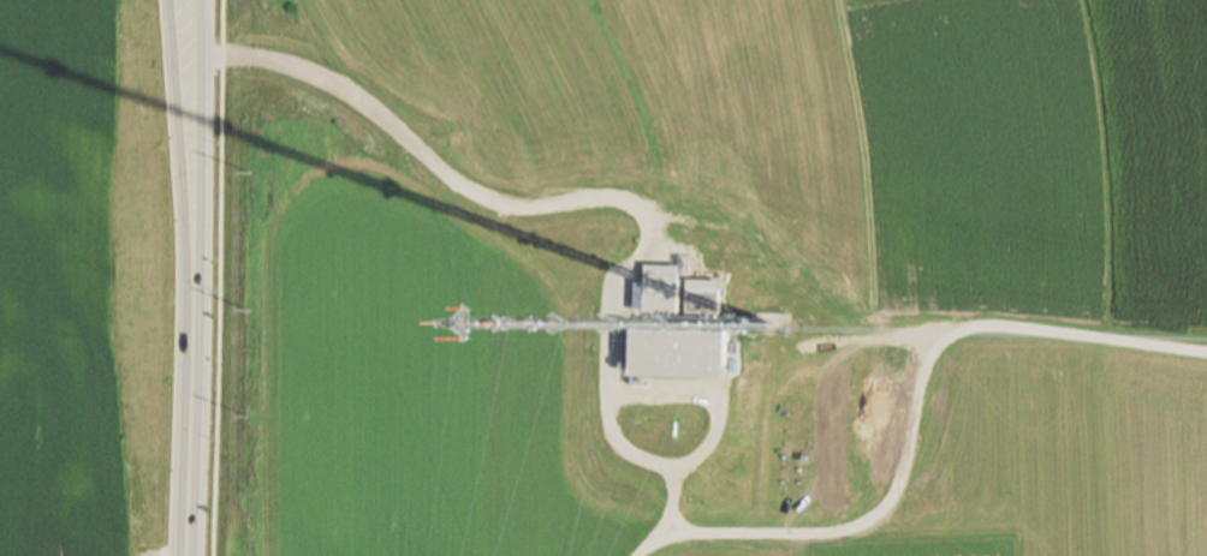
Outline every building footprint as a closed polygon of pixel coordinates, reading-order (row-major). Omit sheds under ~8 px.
[(680,267),(646,265),(644,312),(678,313),(680,267)] [(688,280),(686,313),(720,315),(721,281),(688,280)] [(634,329),(632,377),(730,379),(731,333),(634,329)]
